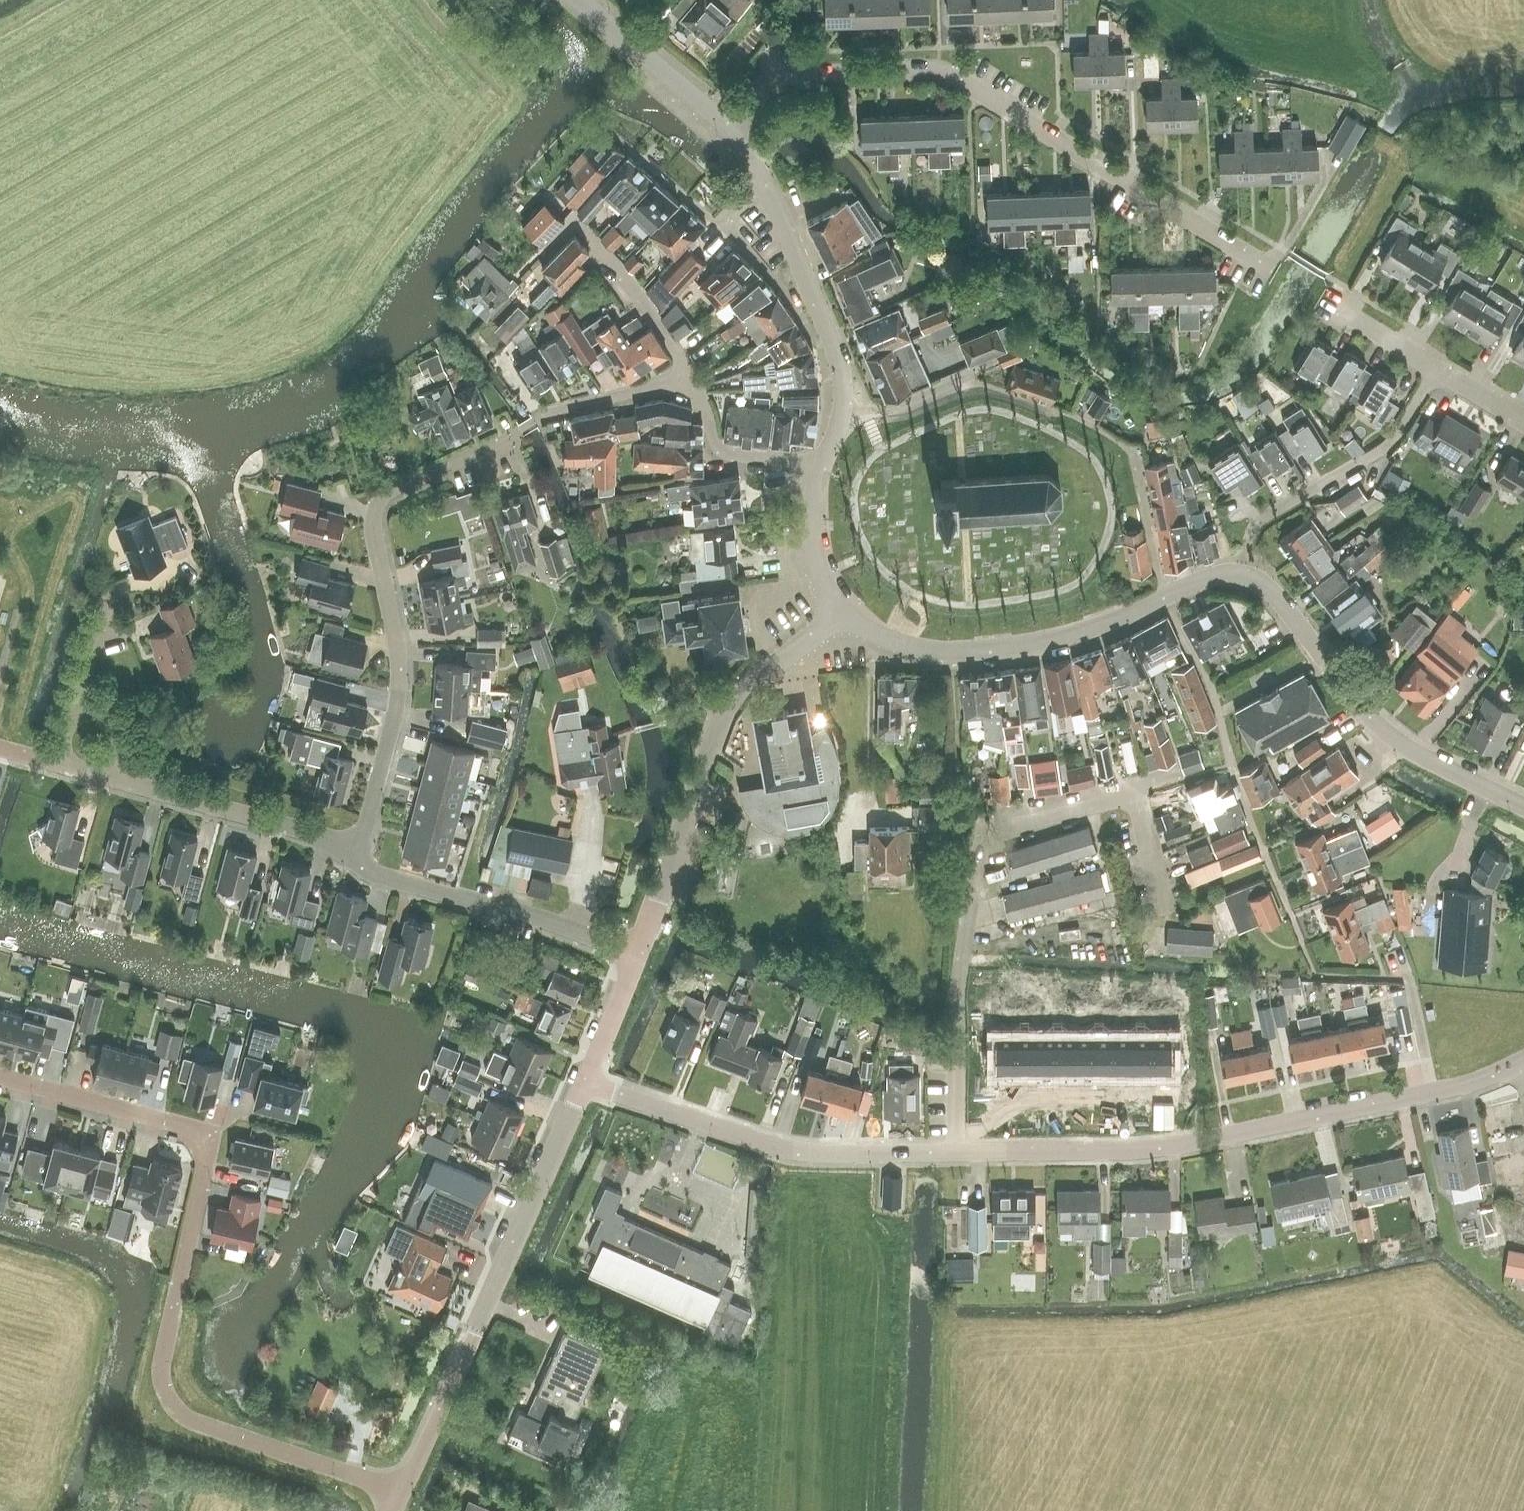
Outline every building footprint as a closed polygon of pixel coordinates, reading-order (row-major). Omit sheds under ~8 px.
[(734,26),(733,24),(738,18),(717,0),(679,0),(672,9),(714,46),(728,30),(730,30),(734,26)] [(853,22),(852,0),(826,0),(827,23),(853,22)] [(877,0),(852,0),(853,22),(878,22),(877,0)] [(903,21),(903,0),(877,0),(878,22),(903,21)] [(903,21),(929,20),(929,0),(903,0),(903,21)] [(949,19),(975,18),(974,0),(948,0),(949,19)] [(1001,17),(1000,0),(974,0),(975,18),(1001,17)] [(1025,16),(1024,0),(1000,0),(1001,17),(1025,16)] [(1025,16),(1052,15),(1051,0),(1024,0),(1025,16)] [(1099,18),(1099,31),(1109,31),(1109,19),(1099,18)] [(1099,34),(1101,83),(1125,82),(1124,51),(1108,51),(1107,33),(1099,34)] [(1076,84),(1101,83),(1099,34),(1089,34),(1090,52),(1074,53),(1076,84)] [(1171,79),(1173,127),(1197,126),(1196,95),(1180,96),(1179,78),(1171,79)] [(1148,128),(1173,127),(1171,79),(1161,79),(1162,97),(1147,97),(1148,128)] [(937,115),(939,166),(951,166),(950,145),(965,144),(964,114),(937,115)] [(930,167),(939,166),(937,115),(912,116),(914,146),(929,146),(930,167)] [(899,147),(914,146),(912,116),(889,117),(891,168),(900,168),(899,147)] [(1354,145),(1365,123),(1351,116),(1340,138),(1354,145)] [(878,169),(891,168),(889,117),(861,118),(862,148),(878,148),(878,169)] [(1270,179),(1269,148),(1254,149),(1253,122),(1242,122),(1242,123),(1245,180),(1270,179)] [(1221,181),(1245,180),(1242,123),(1234,124),(1234,131),(1234,149),(1220,150),(1221,181)] [(1292,129),(1294,178),(1319,177),(1317,146),(1302,146),(1301,128),(1292,129)] [(1270,179),(1294,178),(1292,129),(1282,129),(1283,147),(1269,148),(1270,179)] [(624,152),(606,136),(598,146),(593,142),(569,168),(574,173),(557,192),(575,208),(624,152)] [(626,210),(655,179),(629,156),(578,213),(587,222),(604,203),(602,201),(608,194),(626,210)] [(649,231),(679,202),(655,180),(615,225),(601,237),(612,249),(626,236),(623,233),(637,219),(649,231)] [(1407,209),(1416,194),(1408,190),(1399,204),(1407,209)] [(1065,192),(1067,243),(1077,242),(1076,222),(1092,221),(1090,191),(1065,192)] [(1056,243),(1067,243),(1065,192),(1038,193),(1039,223),(1055,222),(1056,243)] [(1025,224),(1039,223),(1038,193),(1013,194),(1015,245),(1026,244),(1025,224)] [(1005,245),(1015,245),(1013,194),(987,195),(988,225),(1004,224),(1005,245)] [(875,242),(873,240),(883,233),(859,197),(849,203),(847,201),(807,222),(830,268),(872,244),(871,244),(875,242)] [(914,212),(912,199),(904,200),(905,213),(914,212)] [(543,244),(566,221),(545,201),(523,224),(543,244)] [(675,257),(707,225),(682,202),(650,234),(675,257)] [(1403,276),(1423,244),(1411,237),(1416,228),(1397,216),(1385,237),(1394,242),(1381,263),(1403,276)] [(558,289),(562,294),(579,275),(572,269),(590,251),(575,235),(543,269),(552,279),(534,298),(542,306),(558,289)] [(478,244),(494,257),(500,250),(484,237),(478,244)] [(891,247),(888,240),(870,248),(874,256),(833,275),(839,288),(838,289),(839,291),(838,293),(840,297),(842,298),(853,323),(880,311),(869,287),(903,272),(892,247),(891,247)] [(1423,244),(1403,276),(1426,290),(1438,269),(1447,275),(1460,254),(1441,243),(1435,252),(1423,244)] [(474,259),(482,249),(475,244),(467,253),(474,259)] [(662,311),(676,296),(706,264),(687,247),(659,277),(647,290),(662,311)] [(719,307),(759,273),(735,250),(715,267),(717,269),(699,284),(719,307)] [(633,273),(644,263),(634,253),(623,263),(633,273)] [(510,282),(485,257),(467,276),(475,284),(465,295),(487,317),(519,285),(513,280),(510,282)] [(1180,328),(1190,328),(1188,267),(1164,268),(1164,298),(1179,298),(1180,328)] [(1188,267),(1190,328),(1200,328),(1199,297),(1215,297),(1214,267),(1188,267)] [(1149,299),(1164,298),(1164,268),(1138,269),(1139,329),(1149,329),(1149,299)] [(1465,329),(1485,296),(1472,289),(1478,280),(1459,268),(1446,289),(1456,295),(1443,316),(1465,329)] [(1130,329),(1139,329),(1138,269),(1112,269),(1113,299),(1129,299),(1130,329)] [(745,317),(778,295),(760,274),(717,310),(723,316),(726,314),(730,319),(739,309),(745,317)] [(759,343),(795,320),(778,295),(720,335),(725,342),(748,327),(759,343)] [(1485,296),(1465,329),(1487,343),(1500,322),(1509,327),(1522,306),(1503,295),(1497,304),(1485,296)] [(551,323),(571,311),(564,301),(545,313),(551,323)] [(509,339),(531,317),(520,305),(498,327),(509,339)] [(919,318),(924,332),(950,321),(944,307),(919,318)] [(867,356),(910,337),(899,308),(855,327),(867,356)] [(629,342),(617,324),(631,315),(626,309),(609,320),(611,322),(596,332),(607,348),(598,354),(607,366),(615,360),(628,379),(668,353),(651,328),(629,342)] [(556,321),(583,363),(598,353),(570,312),(556,321)] [(1516,328),(1523,333),(1523,314),(1516,328)] [(620,327),(629,341),(647,330),(638,315),(620,327)] [(676,338),(692,327),(685,317),(682,316),(668,326),(676,338)] [(779,359),(811,348),(795,320),(749,350),(756,360),(773,350),(779,359)] [(560,376),(583,363),(556,321),(544,329),(551,339),(540,346),(560,376)] [(533,392),(558,377),(539,348),(532,335),(525,326),(513,337),(519,345),(526,356),(523,358),(529,368),(522,372),(533,392)] [(970,364),(996,353),(1006,349),(996,327),(961,342),(970,364)] [(686,352),(699,343),(690,330),(676,339),(686,352)] [(1329,381),(1341,359),(1330,352),(1333,348),(1313,336),(1295,366),(1315,379),(1317,376),(1328,383),(1329,381)] [(1513,354),(1523,361),(1523,336),(1513,354)] [(886,400),(932,382),(912,338),(867,357),(886,400)] [(1006,349),(996,353),(997,353),(1002,367),(1022,358),(1016,344),(1006,349)] [(780,386),(819,384),(813,350),(775,360),(778,375),(769,376),(744,378),(745,388),(780,386)] [(1362,396),(1375,375),(1363,367),(1366,363),(1347,351),(1341,359),(1329,381),(1348,393),(1350,389),(1362,396)] [(435,380),(448,374),(442,362),(429,368),(435,380)] [(1051,406),(1060,381),(1015,365),(1006,391),(1051,406)] [(1378,370),(1375,375),(1362,396),(1360,400),(1379,412),(1373,420),(1386,428),(1399,406),(1387,399),(1397,382),(1378,370)] [(470,434),(455,401),(447,383),(426,392),(432,406),(421,411),(420,410),(410,414),(417,431),(432,424),(436,432),(442,429),(448,444),(470,434)] [(474,433),(493,424),(476,385),(456,394),(474,433)] [(818,408),(819,385),(784,387),(784,395),(777,395),(771,395),(771,402),(818,408)] [(1245,387),(1232,396),(1245,417),(1259,408),(1245,387)] [(1100,417),(1111,400),(1098,393),(1088,410),(1100,417)] [(1275,407),(1269,397),(1258,403),(1265,414),(1275,407)] [(620,439),(619,438),(616,439),(616,449),(635,449),(634,466),(638,466),(640,470),(650,471),(652,468),(675,470),(675,476),(703,474),(704,447),(703,446),(703,423),(692,422),(692,408),(671,401),(663,399),(635,405),(636,414),(637,414),(638,424),(638,426),(639,426),(640,436),(620,439)] [(746,442),(751,408),(729,405),(725,439),(746,442)] [(814,443),(818,409),(786,405),(785,414),(776,414),(772,445),(789,447),(790,440),(814,443)] [(1278,435),(1292,458),(1303,451),(1308,459),(1328,447),(1302,406),(1283,418),(1290,427),(1278,435)] [(751,408),(746,442),(768,445),(773,411),(751,408)] [(582,438),(617,430),(613,409),(571,418),(575,438),(582,438)] [(616,418),(619,438),(620,439),(640,436),(639,426),(638,426),(638,424),(637,414),(636,414),(616,418)] [(1480,435),(1446,415),(1440,425),(1429,419),(1415,443),(1426,449),(1430,442),(1447,453),(1442,460),(1465,474),(1477,454),(1471,451),(1480,435)] [(1169,433),(1165,416),(1152,419),(1156,436),(1169,433)] [(1294,462),(1292,458),(1278,435),(1275,431),(1256,444),(1258,447),(1247,455),(1261,477),(1272,470),(1275,474),(1294,462)] [(616,484),(616,464),(616,439),(565,439),(565,464),(595,464),(595,484),(599,484),(615,484),(616,484)] [(1264,481),(1261,477),(1247,455),(1239,442),(1208,462),(1222,485),(1234,477),(1244,494),(1264,481)] [(1512,455),(1496,481),(1523,498),(1523,463),(1512,455)] [(1178,477),(1174,461),(1146,467),(1157,525),(1190,516),(1185,500),(1184,500),(1181,480),(1178,477)] [(1187,484),(1201,479),(1194,462),(1180,468),(1187,484)] [(1390,470),(1383,484),(1404,494),(1411,480),(1390,470)] [(958,510),(943,511),(944,521),(961,519),(969,519),(1050,514),(1061,501),(1060,486),(1047,474),(966,479),(959,480),(941,481),(942,490),(957,489),(958,510)] [(744,517),(740,481),(735,477),(668,486),(670,500),(693,497),(696,523),(744,517)] [(1475,514),(1490,490),(1477,482),(1462,505),(1475,514)] [(337,547),(345,514),(316,507),(320,491),(289,483),(282,510),(297,514),(292,532),(295,536),(337,547)] [(615,493),(615,484),(599,484),(599,495),(615,493)] [(1190,516),(1190,518),(1192,531),(1191,531),(1198,560),(1219,553),(1211,522),(1200,525),(1198,511),(1199,511),(1193,484),(1184,487),(1186,500),(1185,500),(1190,516)] [(1345,515),(1368,499),(1359,485),(1336,501),(1345,515)] [(935,491),(936,512),(943,511),(958,510),(957,489),(942,490),(935,491)] [(455,493),(433,501),(438,515),(460,507),(465,519),(480,513),(472,491),(457,496),(455,493)] [(535,559),(526,529),(539,525),(529,493),(493,504),(503,536),(505,536),(515,565),(535,559)] [(593,540),(609,536),(602,504),(586,508),(593,540)] [(188,545),(177,516),(153,525),(150,518),(119,530),(135,572),(166,560),(162,550),(172,547),(173,551),(188,545)] [(1186,519),(1190,518),(1190,516),(1157,525),(1158,528),(1156,529),(1159,540),(1160,540),(1166,571),(1195,562),(1191,541),(1186,519)] [(1293,560),(1325,538),(1311,518),(1280,541),(1293,560)] [(680,580),(698,579),(738,574),(736,556),(737,556),(734,526),(704,529),(690,531),(693,559),(696,559),(697,570),(678,572),(680,580)] [(1143,540),(1141,530),(1120,534),(1117,546),(1124,544),(1126,558),(1128,558),(1132,576),(1152,571),(1148,550),(1147,550),(1145,540),(1143,540)] [(1376,547),(1382,542),(1373,532),(1367,537),(1376,547)] [(541,544),(551,574),(566,569),(565,567),(573,565),(575,564),(567,536),(565,537),(557,540),(556,539),(541,544)] [(1325,538),(1293,560),(1308,580),(1335,561),(1329,553),(1334,550),(1325,538)] [(1381,562),(1398,546),(1392,539),(1375,555),(1381,562)] [(452,563),(463,561),(460,545),(432,551),(435,567),(452,563)] [(1352,574),(1364,564),(1371,558),(1364,550),(1356,556),(1353,553),(1311,584),(1323,600),(1348,579),(1348,578),(1352,574)] [(346,612),(354,585),(327,577),(330,565),(303,558),(297,579),(314,584),(308,602),(346,612)] [(490,561),(493,570),(501,567),(498,559),(490,561)] [(425,606),(460,599),(457,585),(467,583),(465,574),(470,573),(467,560),(463,561),(452,563),(454,576),(421,583),(425,606)] [(1364,564),(1352,574),(1355,579),(1325,602),(1351,637),(1352,636),(1360,647),(1376,636),(1368,624),(1382,614),(1360,584),(1372,574),(1364,564)] [(699,589),(698,579),(680,580),(682,591),(699,589)] [(747,647),(739,593),(683,601),(685,615),(682,615),(679,598),(662,600),(664,618),(667,640),(705,635),(708,652),(747,647)] [(164,676),(197,664),(183,628),(195,623),(186,599),(161,608),(169,629),(151,636),(160,658),(158,659),(164,676)] [(460,599),(425,606),(430,629),(474,620),(472,611),(463,613),(460,599)] [(1202,659),(1234,642),(1243,636),(1224,600),(1183,622),(1202,659)] [(1416,604),(1395,631),(1393,633),(1413,649),(1436,619),(1416,604)] [(162,612),(146,617),(150,629),(166,624),(162,612)] [(1466,626),(1449,612),(1435,630),(1417,652),(1420,654),(1396,685),(1398,687),(1400,689),(1404,693),(1406,693),(1409,695),(1407,697),(1427,713),(1453,680),(1470,659),(1452,644),(1466,626)] [(640,628),(658,625),(656,613),(638,616),(640,628)] [(1145,668),(1182,649),(1167,617),(1131,636),(1141,660),(1145,668)] [(359,672),(367,645),(342,638),(345,626),(326,621),(322,633),(331,635),(324,662),(359,672)] [(505,646),(505,643),(505,630),(478,629),(478,645),(505,646)] [(1134,680),(1148,674),(1145,668),(1141,660),(1131,636),(1105,648),(1121,695),(1137,689),(1134,680)] [(524,649),(529,661),(537,658),(532,646),(524,649)] [(447,687),(471,689),(481,690),(482,676),(482,668),(495,668),(496,652),(467,650),(466,665),(437,663),(435,687),(447,688),(447,687)] [(1099,714),(1093,689),(1113,683),(1102,650),(1073,659),(1081,700),(1085,717),(1099,714)] [(595,672),(589,655),(557,665),(562,682),(595,672)] [(1054,711),(1080,705),(1070,660),(1045,665),(1054,711)] [(1166,665),(1152,669),(1160,702),(1174,699),(1166,665)] [(1196,729),(1217,722),(1193,665),(1173,673),(1196,729)] [(1036,726),(1049,725),(1047,710),(1041,666),(1015,670),(1022,721),(1035,719),(1036,726)] [(989,697),(994,697),(1005,695),(1007,713),(1003,713),(1005,737),(1017,736),(1017,740),(1023,739),(1014,671),(987,675),(989,697)] [(303,672),(300,682),(312,685),(315,676),(303,672)] [(1309,680),(1305,673),(1236,711),(1240,718),(1237,720),(1255,751),(1270,742),(1274,749),(1329,718),(1326,711),(1328,710),(1311,679),(1309,680)] [(983,742),(1005,748),(1004,738),(1001,713),(997,714),(994,697),(989,697),(987,675),(961,676),(965,717),(984,715),(986,737),(983,742)] [(918,705),(919,677),(879,676),(878,730),(900,731),(901,709),(902,709),(903,705),(918,705)] [(360,734),(368,707),(341,700),(345,685),(318,678),(311,703),(326,707),(322,723),(360,734)] [(470,703),(471,689),(447,687),(447,688),(435,687),(434,710),(469,713),(469,712),(484,714),(485,704),(470,703)] [(1123,697),(1133,727),(1144,726),(1142,718),(1135,719),(1129,696),(1123,697)] [(1497,751),(1516,712),(1487,698),(1468,737),(1497,751)] [(754,717),(759,744),(762,760),(766,785),(741,790),(740,787),(739,788),(741,799),(746,809),(752,817),(760,824),(769,829),(779,832),(789,833),(798,833),(807,830),(815,826),(823,820),(831,811),(836,802),(839,791),(839,780),(839,765),(837,751),(832,738),(825,725),(823,726),(824,728),(811,734),(807,707),(787,711),(787,710),(773,712),(773,714),(754,717)] [(569,786),(599,781),(589,726),(583,727),(579,709),(560,712),(553,730),(561,781),(569,786)] [(473,719),(468,739),(502,748),(507,728),(473,719)] [(1162,719),(1145,724),(1152,744),(1157,760),(1159,766),(1176,761),(1169,738),(1168,738),(1162,719)] [(606,723),(589,726),(599,781),(600,788),(625,783),(618,742),(607,744),(606,738),(609,738),(606,723)] [(301,745),(305,733),(287,729),(284,740),(301,745)] [(343,800),(353,761),(338,757),(341,743),(314,736),(307,761),(323,766),(315,793),(343,800)] [(1108,745),(1106,737),(1100,739),(1099,739),(1093,740),(1095,748),(1102,747),(1108,745)] [(1302,766),(1326,750),(1317,738),(1294,754),(1302,766)] [(426,767),(468,778),(475,752),(433,741),(426,767)] [(1101,776),(1114,774),(1108,745),(1095,748),(1101,776)] [(1322,801),(1326,798),(1358,775),(1339,747),(1301,773),(1322,801)] [(1184,771),(1204,765),(1198,748),(1178,754),(1184,771)] [(1143,755),(1148,770),(1159,766),(1157,760),(1154,751),(1143,755)] [(497,770),(501,758),(493,756),(490,768),(497,770)] [(1018,786),(1030,785),(1026,761),(1014,763),(1018,786)] [(1096,781),(1091,761),(1067,767),(1072,787),(1096,781)] [(1253,805),(1279,792),(1265,762),(1240,775),(1253,805)] [(463,798),(468,778),(426,767),(421,787),(463,798)] [(1035,795),(1062,791),(1059,767),(1031,771),(1035,795)] [(1335,812),(1326,798),(1322,801),(1301,773),(1283,786),(1303,814),(1308,811),(1316,822),(1328,818),(1335,812)] [(993,799),(1010,797),(1008,775),(991,777),(993,799)] [(887,799),(898,799),(896,778),(885,778),(887,799)] [(491,794),(493,783),(482,780),(480,791),(491,794)] [(1212,810),(1238,800),(1231,783),(1219,788),(1216,780),(1206,785),(1209,792),(1205,793),(1212,810)] [(459,814),(463,798),(421,787),(415,809),(458,820),(467,822),(469,817),(459,814)] [(934,805),(934,796),(919,797),(920,806),(914,806),(914,827),(944,827),(943,805),(934,805)] [(85,840),(71,836),(79,807),(54,800),(48,823),(39,827),(47,841),(52,839),(60,841),(55,860),(77,866),(85,840)] [(1238,800),(1212,810),(1219,827),(1227,824),(1229,829),(1247,822),(1245,816),(1238,800)] [(1393,830),(1376,807),(1362,818),(1378,840),(1393,830)] [(452,841),(458,820),(415,809),(410,830),(452,841)] [(1169,811),(1154,817),(1159,830),(1174,825),(1169,811)] [(143,880),(150,853),(138,850),(145,825),(116,817),(105,855),(125,861),(121,875),(143,880)] [(1014,870),(1098,848),(1092,823),(1007,844),(1014,870)] [(1186,823),(1164,831),(1169,844),(1191,836),(1186,823)] [(573,840),(502,824),(488,867),(483,866),(483,867),(480,879),(527,892),(528,890),(526,889),(529,878),(532,864),(566,872),(573,840)] [(1305,866),(1362,843),(1356,827),(1326,839),(1323,831),(1296,842),(1305,866)] [(909,867),(909,828),(870,828),(870,841),(855,841),(855,866),(871,865),(871,868),(909,867)] [(1217,856),(1249,842),(1243,828),(1211,841),(1217,856)] [(447,859),(452,841),(410,830),(404,854),(454,867),(455,861),(447,859)] [(198,899),(204,876),(189,872),(198,839),(173,832),(162,872),(187,878),(182,895),(198,899)] [(1362,843),(1305,866),(1315,891),(1342,879),(1340,873),(1370,861),(1368,856),(1362,843)] [(1224,872),(1261,858),(1256,845),(1219,859),(1224,872)] [(1505,870),(1509,862),(1505,861),(1507,857),(1486,847),(1473,873),(1479,877),(1478,892),(1445,889),(1438,966),(1487,970),(1493,893),(1491,893),(1492,883),(1493,884),(1501,869),(1505,870)] [(255,916),(262,889),(249,885),(257,855),(229,848),(218,887),(245,894),(240,912),(255,916)] [(415,857),(412,868),(427,871),(429,861),(415,857)] [(1055,880),(1004,890),(1010,916),(1108,896),(1102,866),(1075,872),(1072,857),(1052,861),(1055,880)] [(313,927),(320,902),(304,897),(310,871),(284,865),(274,903),(277,903),(274,914),(291,918),(290,921),(313,927)] [(862,869),(847,871),(849,897),(864,896),(862,869)] [(548,897),(552,883),(532,878),(529,891),(548,897)] [(1270,889),(1268,889),(1263,878),(1224,895),(1238,930),(1259,922),(1260,924),(1281,916),(1270,889)] [(1400,925),(1411,923),(1405,882),(1394,884),(1400,925)] [(140,902),(144,887),(132,883),(128,899),(140,902)] [(1346,889),(1344,884),(1325,892),(1328,897),(1346,889)] [(367,954),(376,919),(363,915),(367,899),(339,892),(328,931),(347,936),(344,948),(367,954)] [(1375,917),(1390,911),(1384,897),(1354,909),(1351,899),(1323,910),(1333,935),(1360,923),(1368,920),(1375,917)] [(69,915),(73,904),(57,898),(53,910),(69,915)] [(194,923),(199,906),(187,903),(182,920),(194,923)] [(1395,924),(1390,911),(1375,917),(1380,930),(1395,924)] [(427,948),(432,927),(407,920),(401,941),(389,938),(379,976),(401,982),(407,960),(426,965),(430,949),(427,948)] [(1360,923),(1333,935),(1343,959),(1370,948),(1363,931),(1371,927),(1368,920),(1360,923)] [(1167,948),(1212,952),(1214,932),(1169,928),(1167,948)] [(300,931),(297,941),(313,945),(315,936),(300,931)] [(574,1002),(583,982),(557,970),(561,961),(538,950),(529,969),(551,979),(546,990),(574,1002)] [(486,987),(491,974),(468,965),(463,977),(486,987)] [(1299,977),(1282,978),(1283,989),(1300,988),(1299,977)] [(1408,1000),(1406,982),(1393,983),(1394,1001),(1408,1000)] [(1028,983),(1028,995),(1036,995),(1036,983),(1028,983)] [(1044,983),(1036,983),(1036,995),(1044,996),(1044,983)] [(1075,986),(1066,986),(1066,998),(1075,998),(1075,986)] [(1083,986),(1075,986),(1075,998),(1083,998),(1083,986)] [(1113,989),(1105,989),(1105,1001),(1113,1001),(1113,989)] [(1122,989),(1113,989),(1113,1001),(1122,1001),(1122,989)] [(531,996),(520,991),(514,1004),(525,1009),(525,1010),(541,1017),(536,1029),(558,1039),(572,1007),(550,998),(548,1002),(531,995),(531,996)] [(1152,991),(1144,991),(1144,1003),(1152,1003),(1152,991)] [(74,1019),(81,996),(65,992),(59,1015),(74,1019)] [(718,1018),(726,999),(714,993),(706,1012),(718,1018)] [(1205,1028),(1218,1026),(1215,995),(1201,996),(1205,1028)] [(1355,1006),(1365,1051),(1388,1046),(1383,1019),(1368,1023),(1367,1017),(1368,1016),(1366,1004),(1365,1004),(1363,995),(1354,997),(1356,1006),(1355,1006)] [(691,1017),(696,1008),(682,1002),(678,1011),(677,1011),(663,1042),(686,1053),(700,1021),(691,1017)] [(93,1032),(99,1006),(85,1003),(79,1029),(93,1032)] [(1276,1025),(1289,1023),(1285,1003),(1272,1006),(1276,1025)] [(1400,1033),(1413,1030),(1407,1004),(1395,1007),(1400,1033)] [(50,1012),(27,1005),(24,1015),(15,1051),(38,1057),(39,1054),(50,1057),(58,1027),(47,1024),(50,1012)] [(1264,1038),(1277,1035),(1273,1016),(1271,1006),(1257,1008),(1264,1038)] [(1342,1056),(1365,1051),(1355,1006),(1344,1008),(1347,1021),(1348,1021),(1349,1027),(1336,1030),(1342,1056)] [(24,1015),(1,1009),(0,1011),(0,1047),(15,1051),(24,1015)] [(738,1013),(727,1009),(720,1026),(731,1030),(738,1013)] [(748,1075),(758,1049),(745,1044),(750,1031),(753,1033),(758,1020),(738,1012),(728,1037),(720,1034),(710,1061),(748,1075)] [(787,1051),(800,1056),(815,1018),(801,1013),(787,1051)] [(1342,1056),(1336,1030),(1322,1033),(1320,1026),(1322,1026),(1319,1013),(1306,1016),(1315,1061),(1342,1056)] [(492,1016),(487,1027),(501,1033),(506,1022),(492,1016)] [(1294,1066),(1315,1061),(1306,1016),(1298,1018),(1300,1030),(1302,1030),(1303,1036),(1289,1039),(1294,1066)] [(255,1026),(251,1041),(266,1045),(268,1037),(279,1040),(281,1032),(255,1026)] [(1240,1030),(1249,1075),(1274,1070),(1269,1046),(1251,1050),(1249,1042),(1253,1041),(1250,1028),(1240,1030)] [(1226,1080),(1249,1075),(1240,1030),(1231,1032),(1234,1045),(1240,1044),(1241,1052),(1221,1056),(1226,1080)] [(177,1058),(183,1035),(168,1031),(162,1054),(177,1058)] [(817,1055),(824,1036),(811,1031),(804,1050),(817,1055)] [(903,1035),(903,1054),(923,1053),(923,1039),(903,1035)] [(509,1056),(544,1071),(552,1052),(518,1036),(509,1056)] [(1016,1036),(996,1036),(996,1073),(1016,1073),(1016,1036)] [(1036,1036),(1016,1036),(1016,1073),(1036,1073),(1036,1036)] [(1055,1036),(1036,1036),(1036,1073),(1055,1073),(1055,1036)] [(1075,1036),(1055,1036),(1055,1073),(1075,1073),(1075,1036)] [(1094,1036),(1075,1036),(1075,1073),(1094,1073),(1094,1036)] [(1113,1036),(1094,1036),(1094,1073),(1114,1073),(1113,1036)] [(1133,1036),(1113,1036),(1114,1073),(1133,1073),(1133,1036)] [(1152,1036),(1133,1036),(1133,1073),(1152,1073),(1152,1036)] [(1173,1036),(1152,1036),(1152,1073),(1173,1073),(1173,1036)] [(236,1065),(243,1042),(230,1038),(223,1062),(236,1065)] [(444,1041),(437,1058),(455,1065),(462,1048),(444,1041)] [(94,1081),(116,1087),(126,1051),(103,1045),(103,1047),(91,1043),(87,1058),(99,1061),(94,1081)] [(758,1049),(748,1075),(749,1076),(748,1078),(771,1087),(783,1057),(782,1056),(785,1049),(773,1045),(771,1052),(760,1048),(759,1049),(758,1049)] [(126,1051),(116,1087),(140,1093),(145,1074),(156,1077),(160,1062),(149,1059),(150,1057),(126,1051)] [(188,1070),(192,1057),(181,1054),(177,1067),(188,1070)] [(826,1106),(841,1058),(830,1054),(826,1068),(828,1069),(826,1075),(810,1071),(801,1099),(826,1106)] [(302,1085),(269,1076),(273,1063),(247,1056),(239,1085),(258,1090),(255,1104),(256,1104),(294,1114),(296,1115),(300,1099),(306,1101),(309,1089),(303,1088),(304,1085),(302,1085)] [(534,1092),(544,1071),(509,1056),(500,1077),(534,1092)] [(841,1058),(826,1106),(853,1114),(861,1086),(845,1081),(847,1074),(849,1075),(853,1061),(841,1058)] [(484,1081),(489,1070),(463,1059),(459,1070),(484,1081)] [(873,1061),(862,1060),(861,1076),(872,1077),(873,1061)] [(213,1104),(223,1068),(195,1061),(185,1097),(213,1104)] [(912,1075),(912,1064),(890,1064),(890,1116),(918,1116),(918,1075),(912,1075)] [(478,1095),(484,1083),(459,1072),(453,1084),(478,1095)] [(448,1099),(452,1085),(436,1079),(431,1093),(448,1099)] [(481,1119),(516,1134),(525,1114),(490,1099),(481,1119)] [(6,1119),(0,1117),(0,1166),(9,1168),(18,1134),(3,1130),(6,1119)] [(506,1155),(516,1134),(481,1119),(472,1139),(506,1155)] [(442,1135),(454,1141),(460,1129),(448,1123),(442,1135)] [(1475,1161),(1468,1128),(1439,1134),(1444,1161),(1439,1162),(1444,1186),(1478,1179),(1479,1183),(1492,1181),(1487,1159),(1475,1161)] [(428,1132),(422,1147),(447,1158),(454,1144),(428,1132)] [(267,1175),(273,1147),(237,1139),(230,1167),(267,1175)] [(55,1141),(44,1180),(68,1187),(78,1148),(55,1141)] [(78,1148),(68,1187),(90,1193),(89,1194),(108,1199),(117,1166),(99,1162),(101,1154),(78,1148)] [(1384,1200),(1385,1194),(1410,1189),(1403,1157),(1354,1168),(1361,1200),(1363,1199),(1367,1204),(1384,1200)] [(475,1227),(482,1210),(481,1210),(492,1184),(436,1159),(421,1193),(422,1194),(421,1212),(423,1212),(417,1226),(433,1233),(437,1224),(469,1238),(474,1226),(475,1227)] [(182,1170),(153,1161),(151,1169),(135,1165),(125,1203),(140,1207),(142,1200),(172,1208),(173,1206),(177,1203),(179,1193),(177,1189),(182,1170)] [(287,1195),(291,1178),(271,1173),(267,1191),(287,1195)] [(1329,1198),(1323,1174),(1273,1186),(1280,1217),(1329,1205),(1334,1226),(1348,1222),(1342,1195),(1329,1198)] [(884,1176),(883,1204),(901,1205),(902,1177),(884,1176)] [(1037,1185),(1036,1236),(1048,1236),(1049,1186),(1037,1185)] [(623,1194),(607,1187),(594,1214),(604,1219),(590,1249),(602,1254),(592,1274),(742,1340),(758,1300),(738,1291),(747,1270),(615,1214),(623,1194)] [(1030,1237),(1030,1221),(1035,1221),(1035,1190),(994,1190),(994,1221),(1009,1221),(1009,1237),(1030,1237)] [(1099,1221),(1099,1190),(1058,1190),(1058,1221),(1073,1221),(1073,1237),(1094,1237),(1094,1221),(1099,1221)] [(1170,1226),(1170,1190),(1124,1190),(1124,1222),(1124,1233),(1146,1233),(1146,1226),(1170,1226)] [(1421,1218),(1436,1215),(1430,1191),(1416,1194),(1421,1218)] [(251,1246),(261,1200),(234,1194),(231,1210),(219,1207),(213,1237),(251,1246)] [(281,1210),(284,1198),(269,1195),(267,1207),(281,1210)] [(1225,1209),(1223,1197),(1195,1201),(1200,1236),(1257,1228),(1254,1205),(1225,1209)] [(988,1246),(988,1203),(970,1203),(971,1246),(988,1246)] [(1481,1210),(1485,1233),(1498,1231),(1493,1208),(1481,1210)] [(682,1238),(686,1229),(645,1210),(641,1219),(682,1238)] [(1358,1234),(1374,1233),(1373,1212),(1357,1212),(1358,1234)] [(126,1237),(129,1225),(115,1222),(112,1233),(126,1237)] [(1273,1224),(1261,1225),(1261,1228),(1263,1243),(1275,1241),(1273,1224)] [(438,1266),(446,1247),(397,1226),(386,1251),(402,1258),(389,1289),(438,1310),(452,1278),(431,1269),(433,1264),(438,1266)] [(1169,1267),(1182,1266),(1182,1232),(1169,1231),(1169,1255),(1169,1267)] [(746,1260),(758,1261),(760,1236),(748,1236),(746,1260)] [(1111,1268),(1111,1239),(1094,1239),(1094,1268),(1111,1268)] [(1511,1244),(1506,1270),(1523,1273),(1523,1247),(1511,1244)] [(1126,1257),(1126,1256),(1111,1256),(1111,1268),(1112,1274),(1121,1274),(1126,1268),(1126,1257)] [(1193,1266),(1194,1279),(1207,1278),(1207,1274),(1206,1264),(1193,1266)] [(1092,1297),(1109,1297),(1110,1277),(1092,1276),(1092,1297)] [(580,1425),(573,1422),(607,1349),(565,1331),(554,1355),(552,1354),(549,1362),(551,1363),(538,1393),(541,1394),(532,1416),(520,1411),(511,1432),(526,1438),(523,1446),(557,1461),(561,1451),(567,1453),(580,1425)] [(626,1360),(626,1361),(637,1354),(630,1344),(620,1351),(626,1360)] [(338,1387),(319,1379),(314,1390),(333,1398),(338,1387)] [(476,1496),(479,1488),(456,1479),(452,1487),(476,1496)] [(470,1502),(467,1510),(491,1510),(470,1502)]
